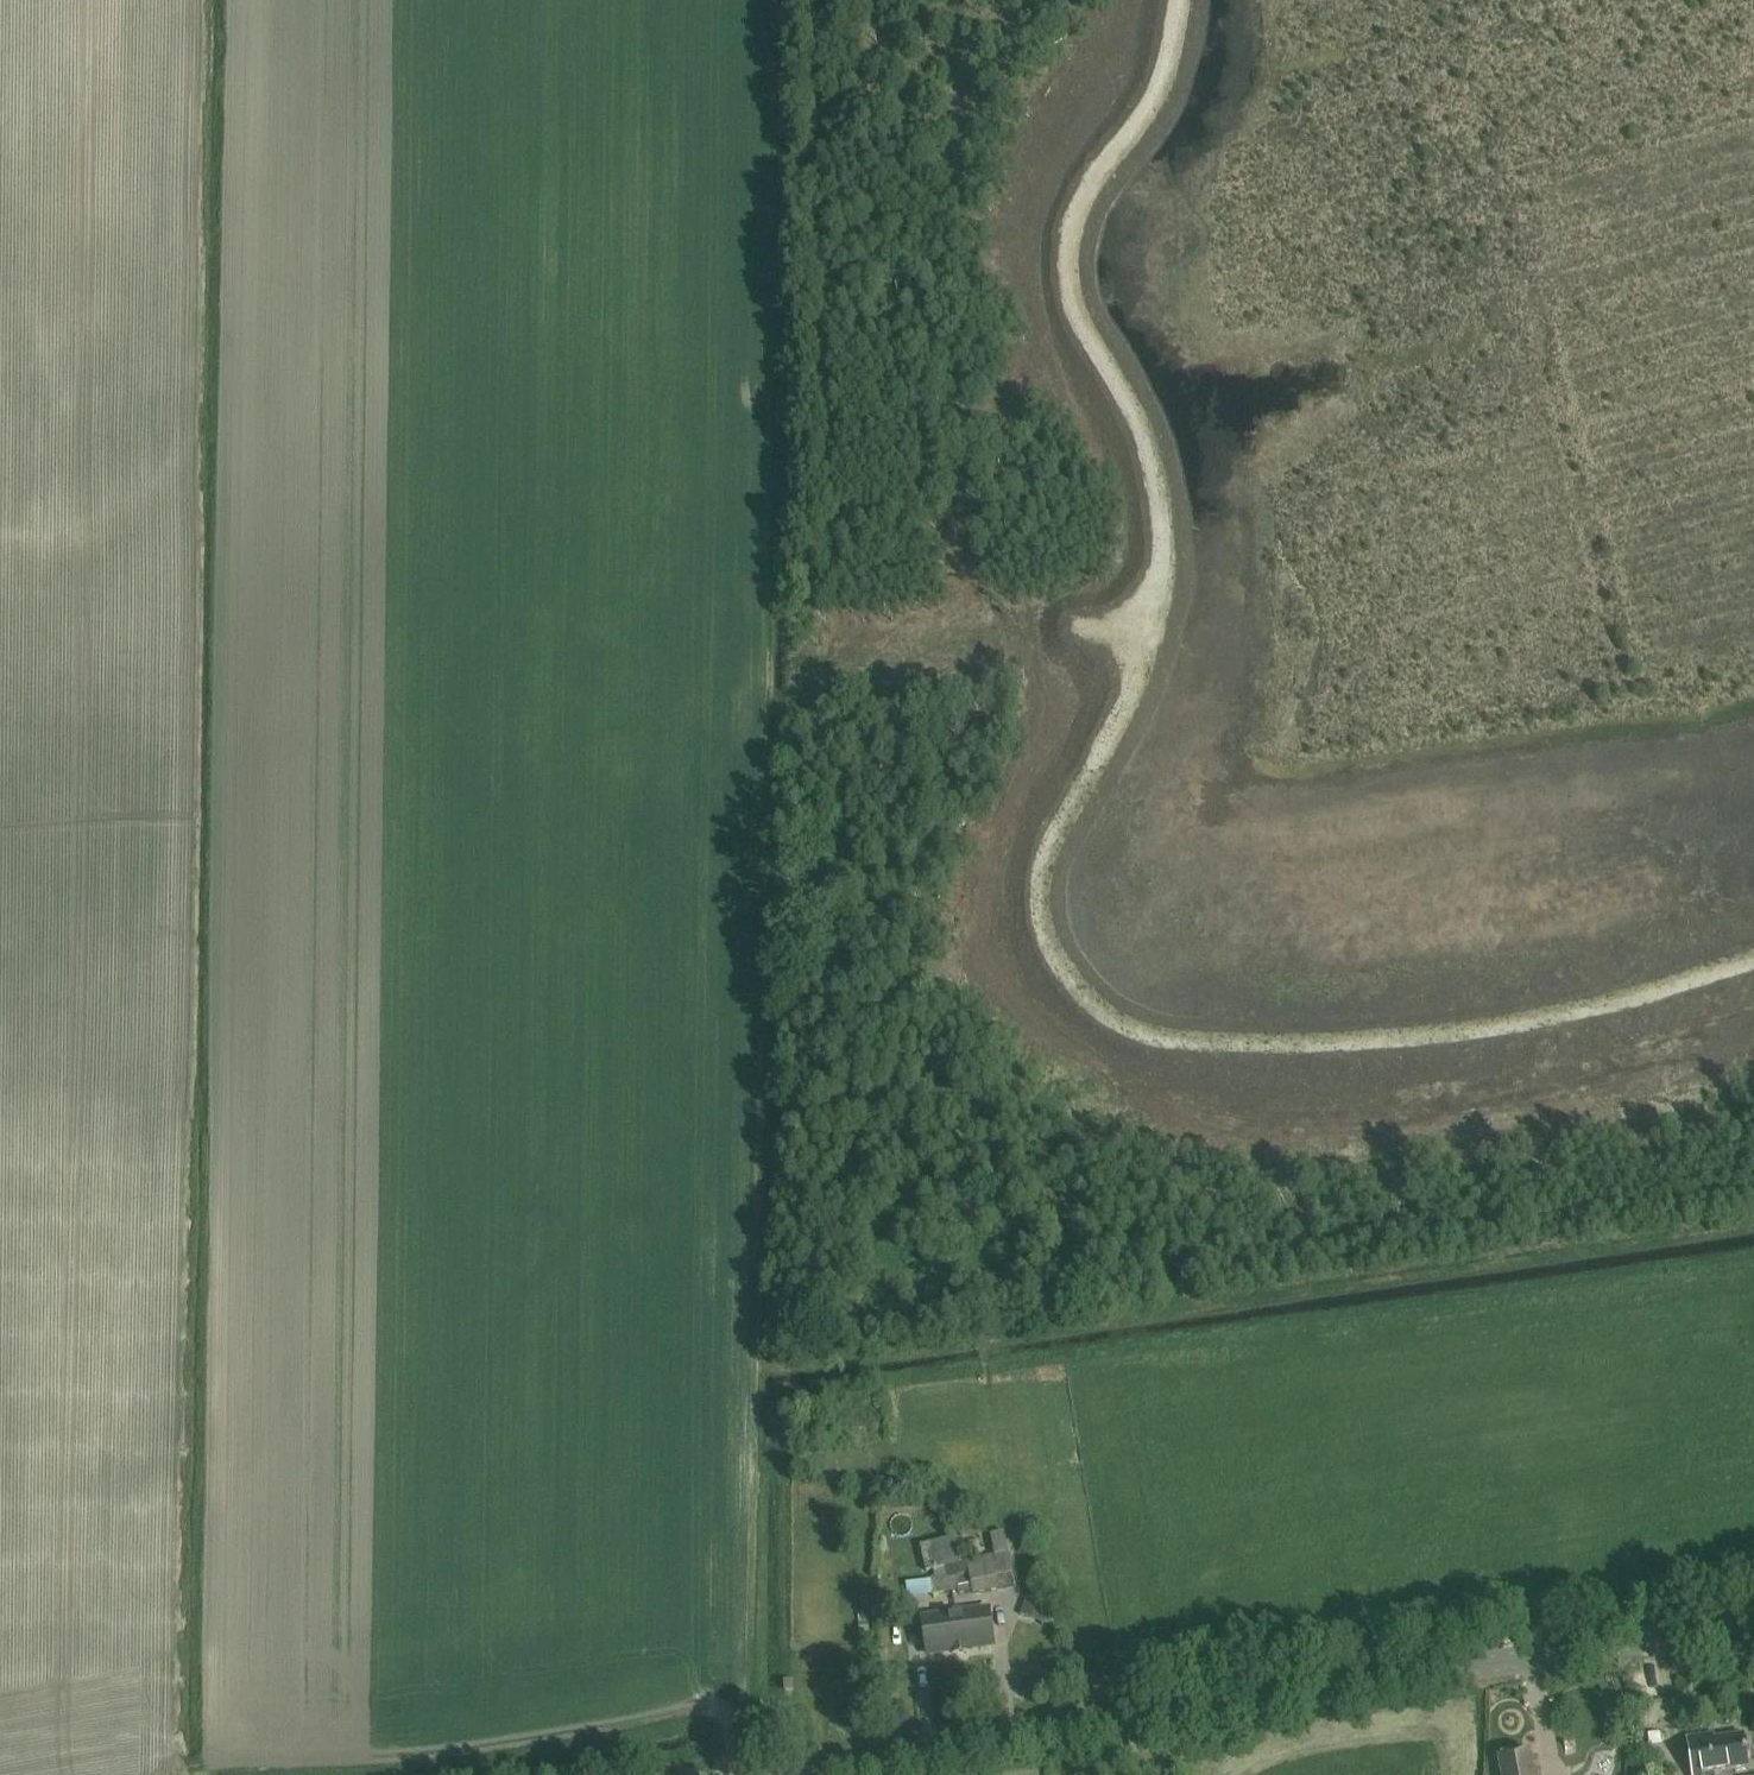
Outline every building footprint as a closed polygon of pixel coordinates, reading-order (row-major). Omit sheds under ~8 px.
[(933,1579),(965,1578),(963,1541),(931,1543),(933,1579)] [(964,1565),(969,1583),(1004,1573),(999,1555),(964,1565)] [(994,1645),(989,1610),(963,1613),(963,1610),(949,1612),(949,1615),(923,1619),(928,1654),(953,1651),(953,1653),(969,1651),(969,1649),(994,1645)] [(1715,1734),(1688,1738),(1693,1774),(1716,1774),(1715,1773),(1749,1768),(1744,1735),(1716,1739),(1715,1734)] [(1530,1752),(1499,1758),(1502,1774),(1540,1774),(1534,1774),(1530,1752)]
